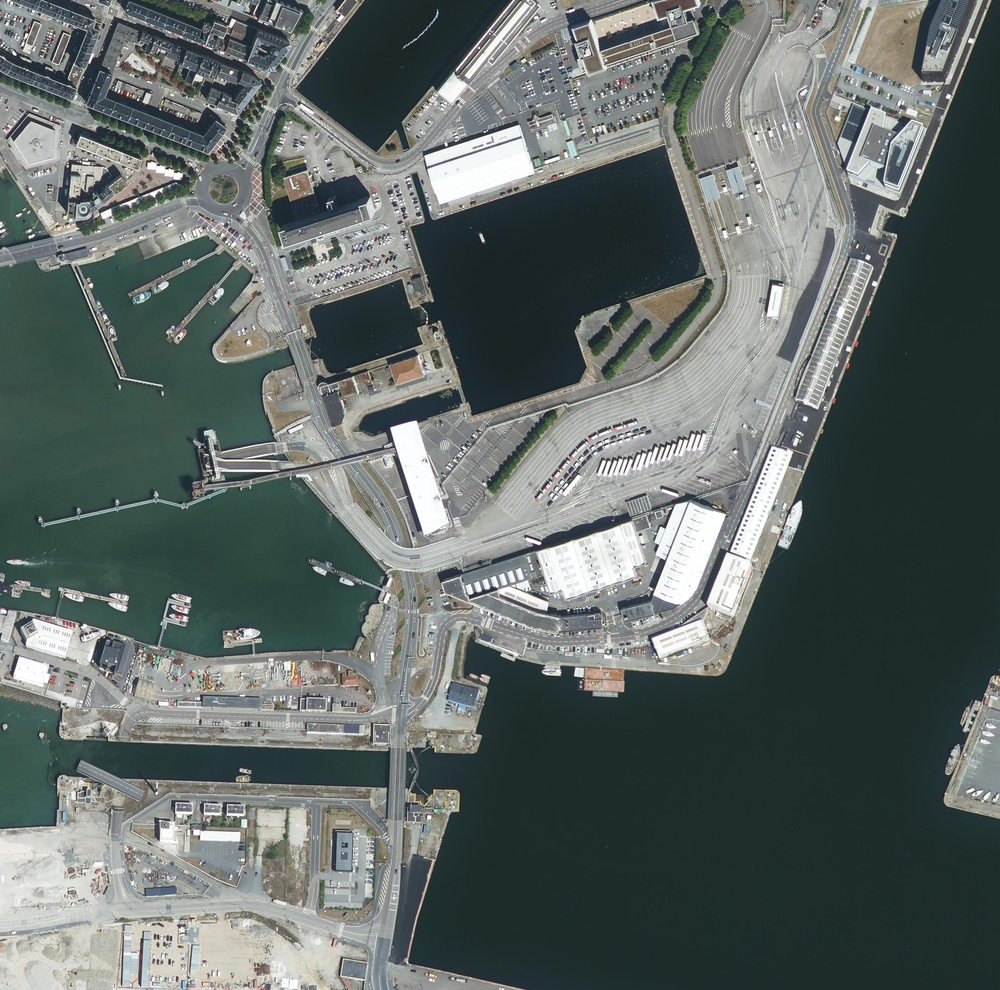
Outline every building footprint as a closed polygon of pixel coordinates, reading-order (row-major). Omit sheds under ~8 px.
[(85,65),(99,29),(92,26),(95,18),(84,14),(77,11),(48,0),(17,0),(43,10),(50,13),(75,23),(87,27),(85,32),(74,61),(85,65)] [(200,28),(130,0),(129,0),(124,10),(200,40),(201,36),(199,35),(198,35),(200,28)] [(239,5),(239,3),(236,2),(231,0),(229,7),(233,9),(243,12),(244,7),(244,6),(240,5),(239,5)] [(257,4),(253,11),(252,13),(251,16),(254,17),(257,18),(259,14),(265,0),(258,0),(257,4)] [(291,5),(278,0),(265,0),(259,14),(258,18),(282,28),(291,5)] [(335,10),(344,16),(356,0),(355,0),(343,0),(335,10)] [(435,90),(450,103),(485,60),(490,64),(539,5),(533,0),(509,0),(435,90)] [(586,73),(699,35),(694,17),(687,19),(683,8),(700,3),(699,0),(647,0),(571,25),(586,73)] [(934,39),(925,82),(946,82),(979,0),(949,0),(934,39)] [(290,31),(302,9),(291,5),(282,28),(290,31)] [(48,20),(50,13),(43,10),(40,17),(48,20)] [(205,27),(204,30),(201,36),(200,40),(205,42),(209,30),(213,22),(204,19),(201,25),(203,26),(205,27)] [(227,25),(214,20),(213,22),(209,30),(213,32),(215,32),(218,34),(219,30),(224,32),(227,25)] [(233,27),(229,26),(227,25),(224,32),(231,34),(229,39),(250,47),(257,29),(236,20),(233,27)] [(34,21),(26,43),(33,46),(41,24),(34,21)] [(137,44),(142,31),(118,21),(100,66),(100,68),(112,73),(113,71),(126,39),(137,44)] [(74,27),(85,32),(87,27),(75,23),(74,27)] [(289,44),(288,41),(289,41),(257,29),(250,47),(245,58),(269,68),(269,67),(271,67),(289,44)] [(213,32),(209,30),(205,42),(213,46),(217,37),(213,36),(213,37),(211,36),(213,32)] [(222,37),(224,32),(219,30),(218,34),(217,37),(213,46),(220,48),(223,42),(220,41),(221,38),(219,38),(220,36),(222,37)] [(155,36),(142,31),(137,44),(142,45),(144,41),(147,42),(145,47),(144,51),(148,52),(150,49),(152,43),(155,36)] [(231,34),(224,32),(222,37),(221,38),(228,41),(229,39),(231,34)] [(71,35),(63,33),(52,62),(59,65),(71,35)] [(171,42),(155,36),(152,43),(156,45),(161,47),(165,48),(168,49),(171,42)] [(245,58),(250,47),(229,39),(228,41),(224,50),(245,58)] [(186,48),(171,42),(168,49),(166,55),(181,61),(186,48)] [(33,46),(26,43),(23,51),(30,54),(33,46)] [(159,57),(165,59),(166,55),(168,49),(165,48),(164,50),(162,50),(159,57)] [(202,54),(186,48),(181,61),(181,62),(186,65),(190,66),(196,68),(202,54)] [(4,70),(10,73),(55,90),(60,92),(63,93),(72,97),(77,86),(68,83),(51,76),(43,74),(29,68),(17,63),(18,60),(12,57),(6,54),(2,50),(0,49),(0,67),(4,70)] [(213,59),(202,54),(196,68),(195,70),(197,71),(206,75),(208,70),(213,59)] [(18,60),(17,63),(29,68),(32,61),(20,56),(18,60)] [(221,62),(213,59),(208,70),(211,72),(212,69),(217,71),(221,62)] [(68,83),(77,86),(85,65),(74,61),(68,77),(69,78),(68,83)] [(241,70),(221,62),(217,71),(216,74),(237,82),(237,80),(241,70)] [(46,66),(43,74),(51,76),(54,69),(46,66)] [(194,72),(195,70),(196,68),(190,66),(185,77),(185,79),(191,81),(191,80),(194,72)] [(104,95),(112,73),(100,68),(86,103),(101,109),(110,112),(127,119),(135,122),(147,127),(207,151),(226,127),(215,118),(203,134),(152,114),(104,95)] [(211,72),(208,70),(206,75),(202,84),(206,85),(203,92),(208,94),(211,88),(216,74),(211,72)] [(251,74),(241,70),(237,80),(243,83),(244,83),(232,98),(236,100),(239,101),(236,106),(241,107),(243,104),(261,81),(251,74)] [(146,92),(118,81),(116,87),(144,98),(146,92)] [(231,96),(211,88),(208,94),(206,100),(237,112),(241,107),(236,106),(234,105),(236,100),(232,98),(231,98),(231,96)] [(151,94),(146,92),(144,98),(143,102),(147,103),(151,94)] [(165,100),(163,106),(199,120),(202,114),(165,100)] [(854,106),(838,145),(848,176),(901,196),(922,144),(920,143),(924,135),(915,131),(915,130),(899,124),(898,127),(862,112),(863,109),(854,106)] [(899,124),(863,109),(862,112),(898,127),(899,124)] [(51,126),(52,122),(44,118),(29,113),(7,139),(11,145),(9,146),(15,156),(19,162),(21,161),(25,168),(58,159),(53,155),(28,161),(13,138),(30,118),(51,126)] [(527,122),(530,130),(555,122),(552,115),(541,118),(538,116),(535,117),(534,118),(533,120),(527,122)] [(51,126),(30,118),(13,138),(28,161),(53,155),(54,128),(51,126)] [(60,124),(52,122),(51,126),(54,128),(53,155),(58,159),(60,124)] [(463,144),(425,156),(440,203),(535,172),(519,126),(463,144)] [(80,134),(77,143),(86,147),(91,149),(124,162),(128,163),(138,167),(141,158),(83,135),(80,134)] [(123,164),(124,162),(91,149),(90,151),(123,164)] [(82,166),(72,165),(71,174),(82,175),(83,166),(82,166)] [(100,180),(102,168),(96,167),(89,166),(83,166),(82,175),(71,174),(69,194),(81,195),(80,198),(89,197),(93,197),(93,192),(94,187),(94,180),(100,180)] [(739,166),(726,170),(734,193),(747,189),(739,166)] [(106,180),(111,177),(112,176),(107,168),(102,168),(100,180),(105,181),(106,181),(106,180)] [(319,228),(373,210),(369,197),(356,201),(357,203),(327,212),(326,210),(324,204),(316,200),(307,170),(283,178),(296,219),(284,223),(289,239),(308,233),(309,237),(312,236),(315,235),(314,231),(320,229),(319,228)] [(115,192),(128,182),(122,174),(114,181),(109,184),(115,192)] [(713,174),(700,178),(708,202),(721,197),(713,174)] [(105,200),(115,192),(109,184),(108,183),(105,185),(106,186),(104,188),(102,190),(99,192),(105,200)] [(174,186),(175,189),(183,186),(179,184),(175,183),(101,213),(103,218),(106,217),(105,213),(125,205),(126,205),(146,197),(148,196),(174,186)] [(174,186),(148,196),(149,200),(175,189),(174,186)] [(94,192),(93,192),(93,197),(99,205),(105,200),(99,192),(98,193),(97,191),(95,193),(94,192)] [(91,211),(89,197),(80,198),(80,200),(76,199),(75,210),(75,216),(87,214),(91,211)] [(99,205),(93,197),(89,197),(91,211),(99,205)] [(146,197),(126,205),(128,208),(147,201),(146,197)] [(75,210),(76,199),(69,199),(67,213),(75,216),(75,210)] [(357,203),(356,201),(326,210),(327,212),(357,203)] [(125,205),(105,213),(106,217),(126,209),(125,205)] [(374,211),(373,210),(319,228),(320,229),(374,211)] [(71,252),(73,259),(81,258),(87,256),(85,249),(79,250),(71,252)] [(851,262),(796,402),(818,410),(873,270),(851,262)] [(421,277),(412,279),(416,290),(420,288),(422,294),(423,295),(423,296),(424,296),(425,295),(426,295),(426,294),(426,293),(421,277)] [(784,287),(773,285),(768,316),(779,318),(784,287)] [(397,384),(425,375),(418,355),(390,364),(397,384)] [(372,384),(368,371),(361,373),(366,386),(372,384)] [(359,393),(353,376),(327,384),(327,383),(325,383),(324,383),(322,383),(321,385),(320,386),(320,387),(321,389),(321,390),(333,426),(343,423),(346,412),(341,399),(359,393)] [(415,430),(396,436),(397,440),(399,444),(395,445),(397,452),(398,454),(400,454),(402,460),(422,455),(416,435),(415,430)] [(792,457),(773,450),(731,555),(751,563),(792,457)] [(424,463),(422,455),(402,460),(400,454),(398,454),(382,459),(383,462),(398,457),(403,475),(407,474),(410,483),(411,482),(412,484),(410,484),(413,495),(415,495),(415,497),(414,497),(417,507),(419,507),(419,509),(418,509),(421,520),(423,520),(424,522),(423,522),(426,533),(429,532),(430,537),(448,532),(447,529),(452,528),(447,511),(443,512),(441,513),(440,511),(442,510),(441,506),(439,506),(438,505),(441,505),(440,501),(439,499),(437,500),(435,496),(433,488),(435,487),(432,478),(430,479),(426,467),(428,467),(427,462),(424,463)] [(647,496),(627,503),(631,517),(651,510),(647,496)] [(726,514),(691,500),(675,505),(666,530),(659,546),(656,555),(662,557),(667,559),(657,586),(655,592),(651,601),(621,608),(624,621),(671,610),(674,609),(691,597),(696,590),(726,514)] [(664,516),(662,510),(647,515),(649,522),(658,519),(657,518),(664,516)] [(651,528),(649,522),(647,515),(633,519),(637,532),(651,528)] [(464,574),(442,581),(446,591),(533,627),(557,631),(585,629),(603,627),(603,626),(602,618),(589,619),(589,615),(586,615),(586,614),(563,616),(547,613),(543,613),(501,595),(499,588),(528,580),(532,578),(531,573),(535,572),(536,577),(545,575),(551,594),(564,589),(566,598),(589,591),(595,589),(613,583),(620,581),(638,575),(635,566),(647,562),(637,532),(633,519),(464,574)] [(659,546),(666,530),(660,528),(654,544),(659,546)] [(731,555),(730,560),(749,567),(751,563),(731,555)] [(709,611),(733,620),(753,569),(749,567),(730,560),(710,609),(709,611)] [(525,592),(531,590),(528,580),(499,588),(501,595),(543,613),(546,600),(525,592)] [(660,661),(711,641),(710,638),(707,631),(704,625),(709,611),(710,609),(673,635),(673,636),(653,644),(660,661)] [(15,617),(8,615),(6,621),(0,619),(0,635),(2,635),(0,642),(7,644),(9,637),(10,637),(15,617)] [(70,635),(33,624),(32,628),(20,633),(26,644),(25,648),(62,660),(70,635)] [(494,640),(483,636),(481,642),(492,646),(494,640)] [(108,643),(103,659),(113,662),(113,660),(114,661),(116,652),(130,656),(131,650),(108,643)] [(113,662),(103,659),(101,666),(107,668),(112,669),(113,666),(118,668),(125,670),(130,656),(116,652),(114,661),(113,660),(113,662)] [(48,669),(19,660),(13,679),(42,688),(48,669)] [(125,670),(118,668),(116,672),(116,674),(124,676),(125,670)] [(342,678),(342,687),(358,687),(358,676),(354,676),(354,673),(348,673),(348,680),(346,680),(346,678),(342,678)] [(155,684),(140,680),(138,685),(136,684),(133,694),(136,695),(136,696),(150,700),(155,684)] [(449,703),(475,711),(480,694),(454,687),(449,703)] [(300,701),(300,713),(325,714),(325,702),(300,701)] [(333,706),(333,714),(356,714),(356,709),(340,709),(341,706),(333,706)] [(108,727),(104,730),(108,735),(112,732),(108,727)] [(389,727),(374,727),(373,736),(373,745),(388,745),(389,727)] [(82,793),(80,793),(79,793),(79,798),(86,798),(86,804),(92,804),(93,791),(82,791),(82,793)] [(177,813),(193,813),(193,804),(177,804),(177,813)] [(222,814),(222,806),(206,805),(205,814),(222,814)] [(244,815),(245,806),(228,806),(228,815),(244,815)] [(433,808),(409,807),(409,821),(422,821),(423,816),(426,816),(426,812),(433,812),(433,808)] [(175,824),(162,823),(161,841),(175,841),(175,824)] [(352,831),(336,830),(336,838),(341,838),(340,843),(336,843),(335,864),(351,864),(352,831)] [(241,841),(241,832),(201,831),(201,840),(241,841)] [(368,963),(344,959),(342,976),(366,980),(368,963)] [(342,976),(349,989),(354,989),(353,989),(346,977),(342,976)]
